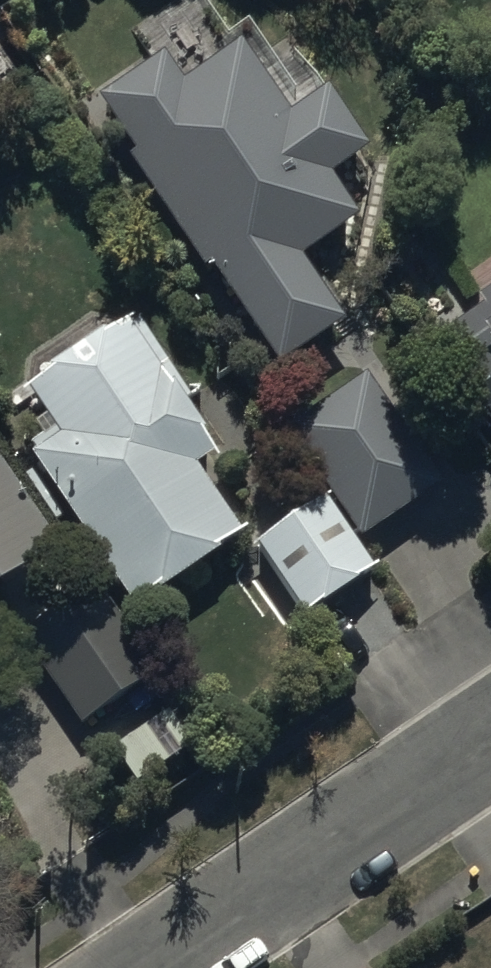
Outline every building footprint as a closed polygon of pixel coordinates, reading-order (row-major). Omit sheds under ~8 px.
[(94,91),(277,356),(339,313),(295,249),(355,208),(328,170),(368,143),(323,78),(288,102),(240,31),(181,72),(162,44),(94,91)] [(465,285),(474,300),(427,331),(490,427),(490,268),(465,285)] [(36,465),(31,468),(131,620),(154,605),(158,611),(222,569),(218,563),(244,546),(198,478),(215,467),(182,419),(192,412),(137,331),(28,403),(45,427),(34,435),(41,446),(29,455),(36,465)] [(442,480),(365,370),(285,427),(362,536),(442,480)] [(0,475),(0,601),(60,559),(0,475)] [(373,579),(325,510),(293,533),(289,528),(255,552),(307,626),(373,579)] [(19,639),(81,727),(156,674),(94,586),(19,639)] [(95,732),(137,793),(194,753),(151,693),(95,732)]
